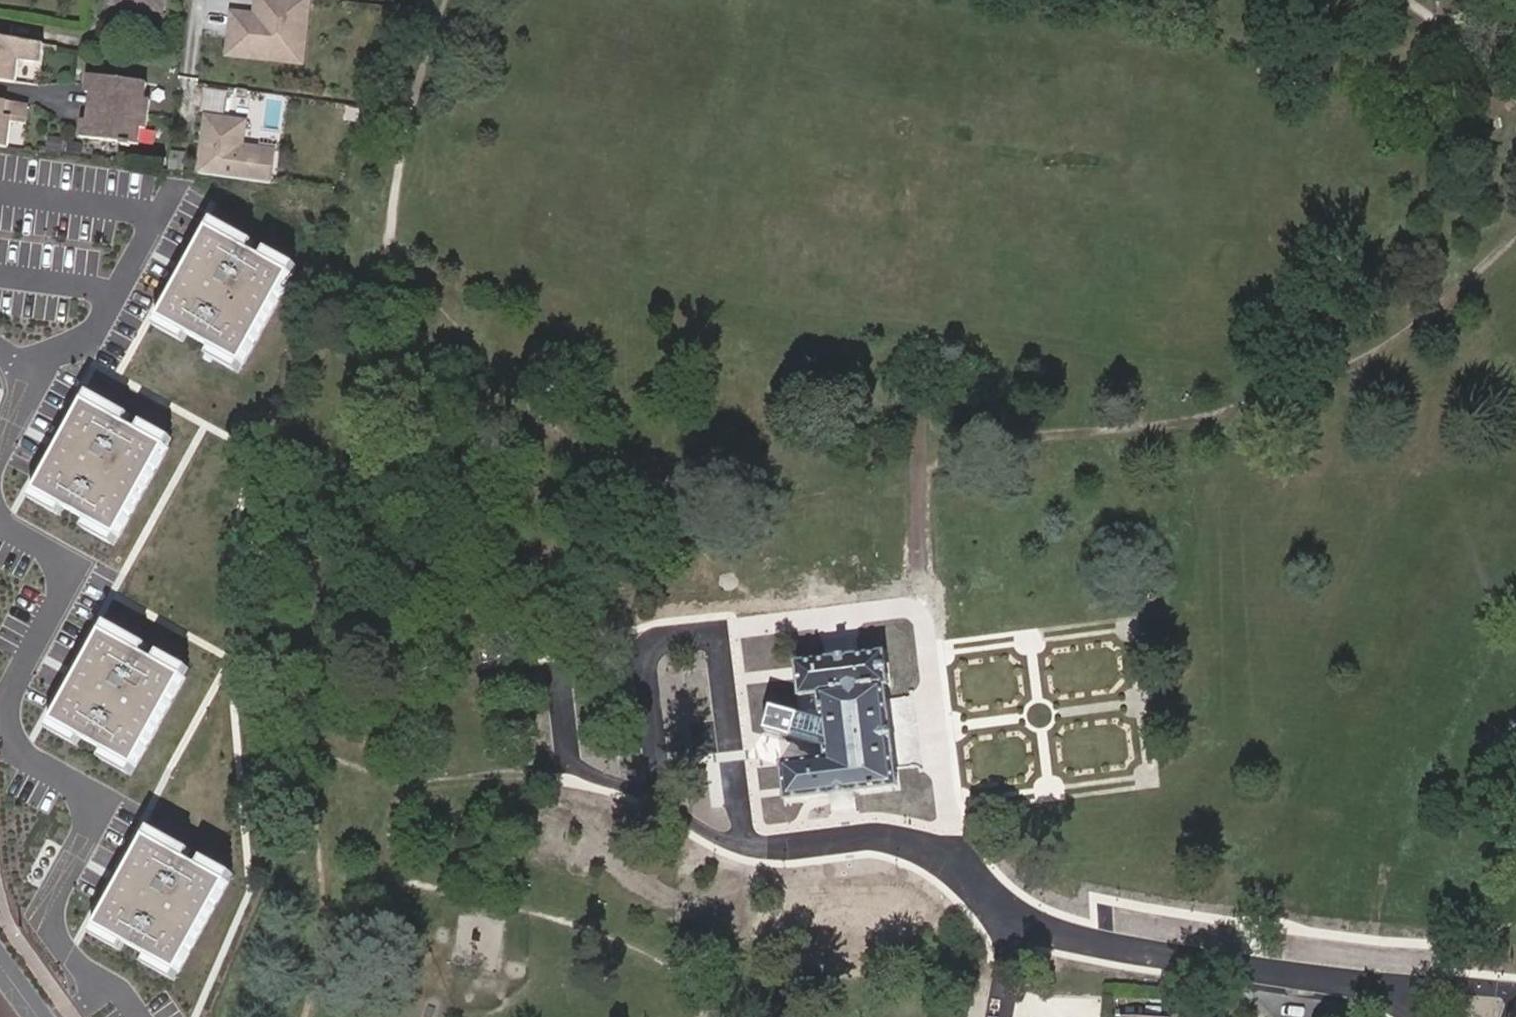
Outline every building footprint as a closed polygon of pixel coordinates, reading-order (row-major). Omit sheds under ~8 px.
[(130,0),(129,6),(162,11),(163,5),(130,0)] [(254,10),(229,8),(224,55),(302,64),(309,0),(255,0),(254,10)] [(16,84),(19,62),(42,65),(44,45),(0,38),(0,82),(16,84)] [(148,83),(86,75),(85,93),(89,94),(85,121),(80,120),(78,138),(140,145),(142,130),(148,130),(152,100),(146,99),(148,83)] [(9,147),(12,123),(26,125),(30,105),(8,102),(0,101),(0,146),(9,147)] [(247,119),(204,113),(196,171),(269,181),(275,145),(244,141),(247,119)] [(291,277),(212,234),(162,320),(242,364),(291,277)] [(166,450),(88,406),(37,494),(118,537),(166,450)] [(184,677),(105,633),(56,722),(134,765),(184,677)] [(843,796),(898,789),(891,731),(886,688),(890,687),(886,656),(798,666),(802,698),(820,696),(827,761),(783,766),(787,802),(843,796)] [(758,728),(787,732),(790,709),(762,705),(758,728)] [(226,883),(149,840),(100,928),(178,971),(226,883)]
